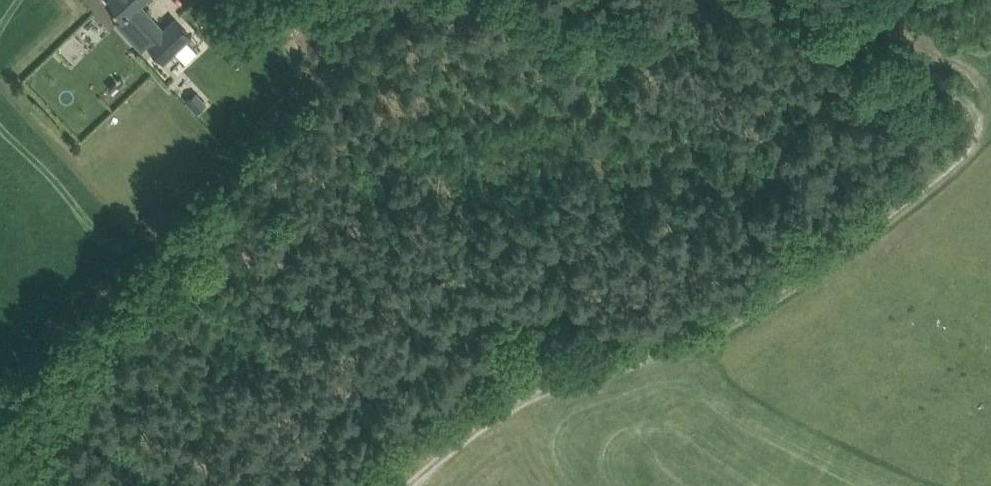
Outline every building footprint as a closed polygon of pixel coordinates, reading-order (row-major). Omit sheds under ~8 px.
[(116,8),(146,39),(143,42),(160,60),(186,35),(170,18),(161,27),(137,2),(139,0),(109,0),(116,8)] [(196,89),(191,93),(185,99),(196,112),(202,106),(208,101),(196,89)]
